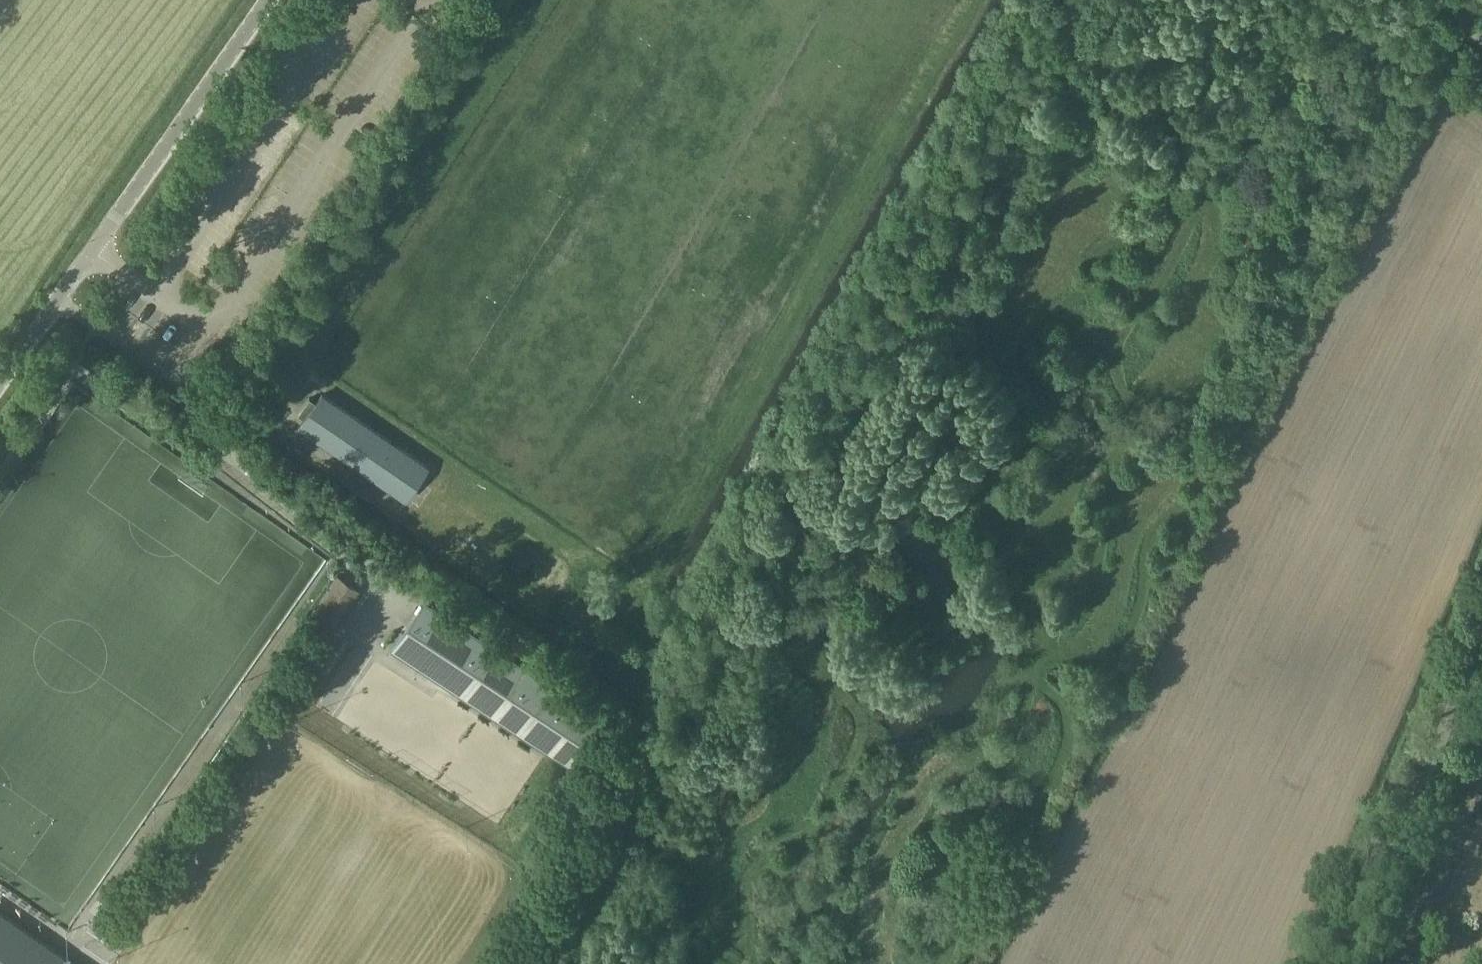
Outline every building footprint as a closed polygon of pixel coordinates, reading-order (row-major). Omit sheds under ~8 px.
[(85,354),(78,365),(88,372),(95,360),(85,354)] [(310,399),(299,415),(306,419),(300,427),(406,500),(428,467),(323,395),(317,404),(310,399)] [(391,651),(571,770),(605,719),(424,600),(391,651)] [(127,899),(144,911),(150,903),(133,891),(127,899)] [(0,912),(0,963),(74,963),(0,912)]
